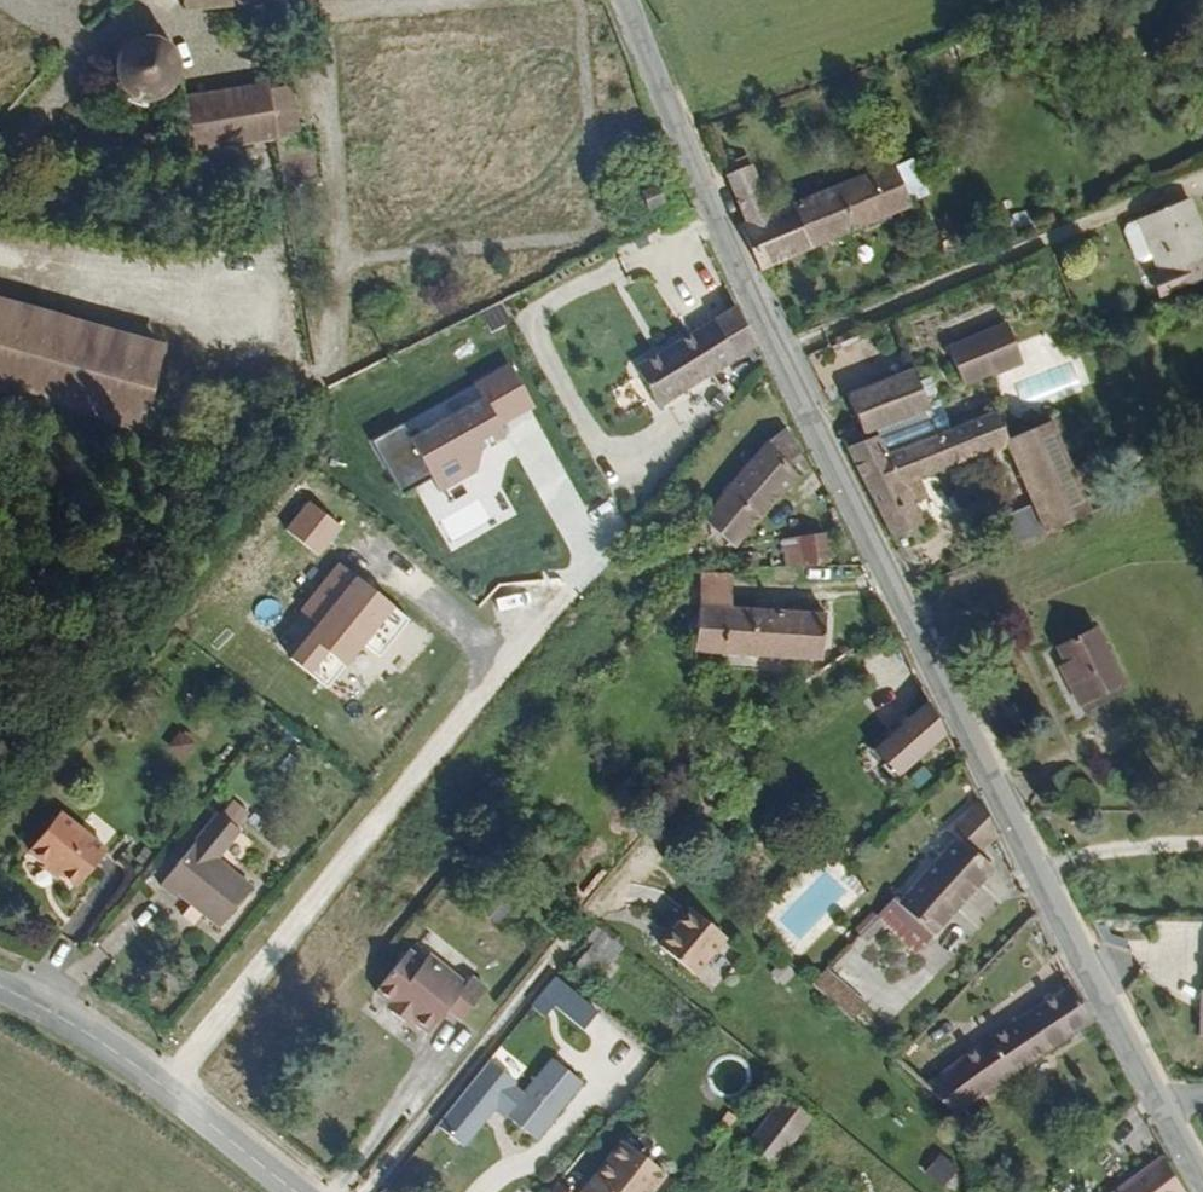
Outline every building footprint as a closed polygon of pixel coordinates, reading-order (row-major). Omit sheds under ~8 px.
[(472,12),(470,0),(173,0),(167,0),(168,39),(234,37),(472,12)] [(137,63),(118,66),(115,70),(105,79),(100,90),(100,104),(104,114),(113,125),(126,131),(137,131),(150,129),(158,121),(165,111),(168,99),(168,88),(162,76),(149,66),(137,63)] [(174,179),(259,166),(258,161),(250,119),(249,114),(169,126),(174,179)] [(250,119),(258,161),(281,157),(274,115),(250,119)] [(748,150),(718,162),(741,216),(733,220),(757,264),(906,194),(885,150),(772,202),(748,150)] [(1114,223),(1128,255),(1143,248),(1151,263),(1142,267),(1151,287),(1202,264),(1202,242),(1182,191),(1114,223)] [(0,300),(0,393),(145,430),(167,343),(0,300)] [(960,374),(991,361),(986,346),(1015,335),(1005,312),(945,336),(960,374)] [(742,367),(721,325),(622,387),(648,428),(719,383),(742,367)] [(991,361),(1021,349),(1015,335),(986,346),(991,361)] [(874,418),(877,427),(880,426),(886,438),(938,415),(930,396),(909,353),(844,382),(861,423),(874,418)] [(406,427),(379,442),(408,495),(435,480),(443,493),(490,468),(482,453),(511,436),(505,425),(535,409),(511,366),(477,384),(487,401),(413,441),(406,427)] [(848,440),(896,536),(918,526),(909,503),(900,484),(920,477),(1002,438),(1005,435),(990,402),(951,420),(939,392),(930,396),(938,415),(886,438),(880,426),(877,427),(848,440)] [(1002,438),(1040,527),(1089,505),(1050,416),(1005,435),(1002,438)] [(744,464),(683,541),(704,560),(708,555),(720,566),(782,492),(774,485),(787,473),(766,444),(744,464)] [(900,484),(909,503),(927,495),(920,477),(900,484)] [(770,553),(771,584),(811,581),(808,551),(770,553)] [(706,603),(679,606),(681,639),(710,638),(706,603)] [(684,685),(817,669),(814,626),(710,638),(681,639),(684,685)] [(1080,706),(1124,682),(1098,626),(1063,646),(1074,665),(1063,673),(1080,706)] [(936,748),(919,716),(865,764),(875,775),(874,782),(885,794),(936,748)] [(989,846),(971,812),(938,848),(945,855),(888,920),(878,911),(860,933),(877,948),(903,970),(907,973),(982,889),(969,873),(989,846)] [(59,843),(29,883),(79,914),(106,879),(59,843)] [(217,843),(166,912),(194,932),(186,944),(198,953),(207,940),(223,953),(253,913),(220,888),(240,859),(217,843)] [(984,890),(943,933),(958,948),(999,904),(984,890)] [(683,930),(653,966),(686,993),(716,958),(683,930)] [(1200,940),(1202,998),(1190,998),(1191,1029),(1202,1028),(1202,940),(1200,940)] [(594,945),(563,983),(585,1000),(611,964),(594,945)] [(903,970),(877,948),(864,960),(891,983),(903,970)] [(408,971),(377,1011),(390,1023),(385,1030),(406,1047),(412,1039),(428,1050),(443,1026),(462,1040),(489,1005),(469,991),(462,1000),(429,974),(422,981),(408,971)] [(815,983),(794,1004),(812,1017),(830,996),(815,983)] [(552,999),(526,1033),(538,1040),(549,1026),(578,1047),(591,1029),(552,999)] [(1063,1008),(908,1097),(943,1131),(1084,1046),(1063,1008)] [(485,1082),(431,1147),(458,1168),(489,1126),(533,1157),(573,1102),(541,1080),(515,1115),(505,1106),(508,1102),(485,1082)] [(745,1179),(766,1191),(778,1191),(795,1166),(765,1149),(745,1179)] [(592,1191),(649,1191),(658,1178),(618,1152),(592,1191)] [(943,1152),(925,1172),(944,1188),(961,1169),(943,1152)] [(1162,1173),(1117,1191),(1171,1191),(1162,1173)]
